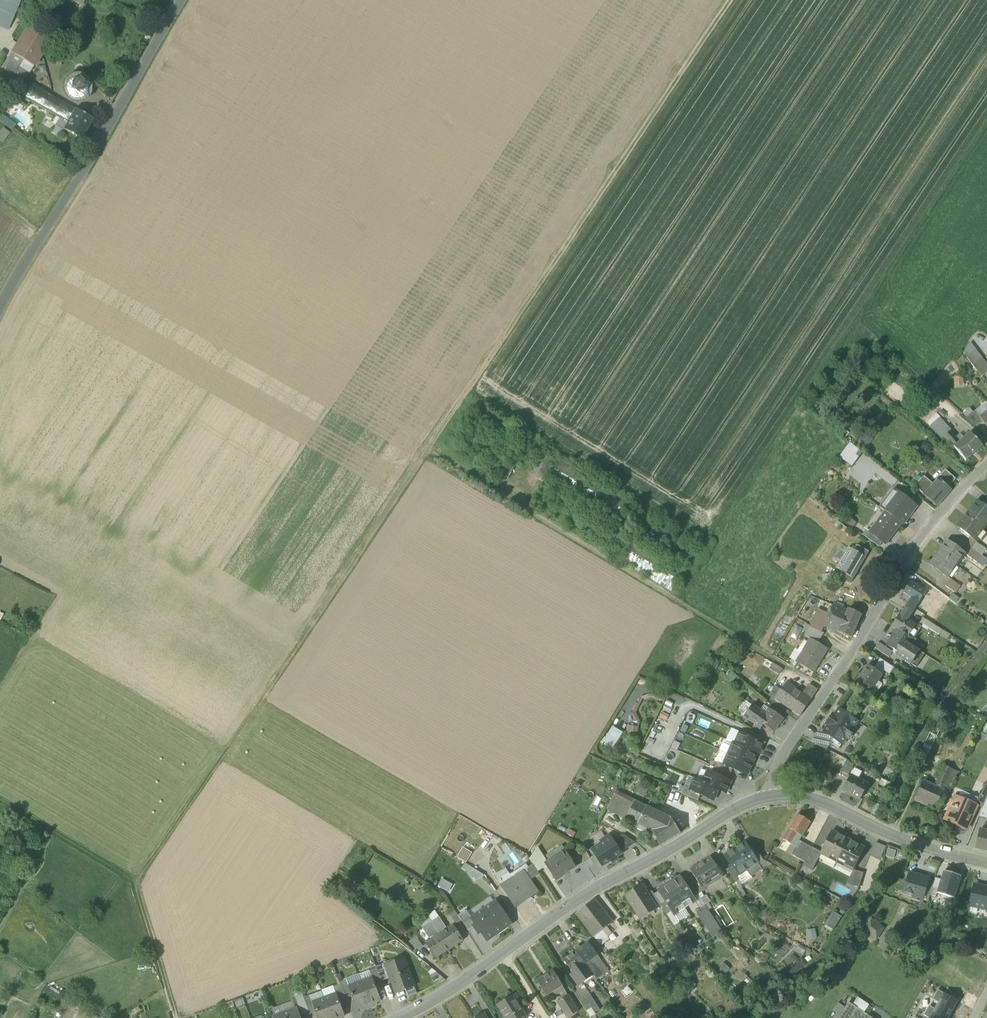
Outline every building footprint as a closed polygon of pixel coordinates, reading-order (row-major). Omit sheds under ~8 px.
[(7,28),(20,0),(0,0),(0,25),(7,28)] [(12,53),(34,67),(50,41),(28,27),(12,53)] [(34,67),(12,53),(8,60),(19,67),(29,74),(34,67)] [(19,67),(8,60),(3,66),(15,74),(19,67)] [(19,67),(15,74),(25,80),(29,74),(19,67)] [(82,101),(87,97),(90,93),(90,87),(87,82),(83,78),(77,77),(72,79),(68,83),(66,89),(67,94),(71,99),(76,101),(82,101)] [(66,121),(68,122),(75,110),(40,90),(42,86),(32,82),(24,97),(66,121)] [(63,130),(81,140),(92,120),(75,110),(68,122),(66,121),(64,123),(67,124),(63,130)] [(17,124),(2,114),(0,117),(0,120),(13,129),(17,124)] [(0,132),(0,140),(3,142),(11,133),(4,127),(0,132)] [(962,351),(966,356),(975,349),(970,342),(962,351)] [(966,356),(969,361),(979,353),(975,349),(966,356)] [(969,361),(973,365),(982,358),(979,353),(969,361)] [(973,365),(977,370),(986,363),(982,358),(973,365)] [(986,363),(977,370),(981,375),(986,371),(986,363)] [(966,418),(976,427),(981,423),(973,412),(966,418)] [(929,426),(941,439),(944,437),(950,431),(938,418),(929,426)] [(944,437),(954,447),(960,442),(950,431),(944,437)] [(970,433),(960,442),(954,447),(966,461),(982,446),(970,433)] [(839,457),(851,466),(858,458),(855,456),(858,451),(849,444),(839,457)] [(546,449),(536,464),(535,467),(532,471),(543,477),(556,455),(546,449)] [(945,470),(938,478),(949,488),(957,480),(945,470)] [(938,478),(930,488),(924,494),(924,495),(937,506),(951,490),(949,488),(938,478)] [(921,492),(924,494),(930,488),(921,481),(916,487),(921,492)] [(895,489),(881,507),(884,509),(898,491),(895,489)] [(881,508),(887,512),(902,524),(908,515),(909,516),(913,511),(912,510),(916,505),(898,491),(884,509),(881,507),(881,508)] [(973,540),(986,523),(986,508),(978,501),(957,527),(973,540)] [(901,525),(902,524),(887,512),(871,533),(882,542),(886,545),(887,544),(886,543),(892,535),(891,535),(900,524),(901,525)] [(863,535),(879,547),(882,542),(871,533),(867,529),(863,535)] [(947,541),(939,553),(956,565),(964,553),(947,541)] [(977,542),(972,548),(982,555),(986,549),(977,542)] [(838,577),(850,584),(869,552),(857,545),(854,550),(849,547),(836,568),(841,571),(838,577)] [(977,562),(982,555),(972,548),(967,555),(977,562)] [(947,577),(956,565),(939,553),(930,565),(947,577)] [(982,555),(977,562),(983,567),(986,562),(986,559),(982,555)] [(946,586),(955,593),(960,586),(950,579),(946,586)] [(913,599),(909,605),(914,608),(926,590),(919,586),(910,581),(903,592),(913,599)] [(959,598),(953,593),(949,598),(955,603),(959,598)] [(833,605),(829,615),(824,625),(838,632),(847,611),(833,605)] [(911,613),(914,608),(909,605),(906,610),(911,613)] [(838,632),(852,638),(862,614),(849,608),(847,611),(838,632)] [(821,631),(824,625),(829,615),(817,609),(811,625),(811,626),(821,631)] [(893,626),(897,629),(908,636),(915,625),(907,620),(911,613),(906,610),(902,616),(900,615),(893,626)] [(920,623),(939,635),(942,629),(923,617),(920,623)] [(813,640),(818,643),(824,633),(821,631),(811,626),(805,636),(810,639),(813,640)] [(905,641),(908,636),(897,629),(887,644),(898,652),(896,654),(911,664),(920,650),(911,645),(905,641)] [(950,635),(942,629),(939,635),(947,640),(950,635)] [(905,641),(911,645),(915,640),(908,636),(905,641)] [(810,639),(803,652),(805,653),(813,640),(810,639)] [(797,662),(814,672),(827,649),(818,643),(813,640),(805,653),(803,652),(797,662)] [(875,648),(889,657),(892,651),(886,647),(879,642),(875,648)] [(925,654),(920,650),(911,664),(916,667),(925,654)] [(892,666),(884,661),(879,668),(888,673),(892,666)] [(857,681),(871,690),(877,681),(882,674),(869,665),(863,674),(862,673),(857,681)] [(781,673),(789,678),(792,673),(783,668),(781,673)] [(944,685),(937,680),(934,686),(940,690),(944,685)] [(877,681),(871,690),(876,693),(882,684),(877,681)] [(775,699),(790,709),(801,692),(787,682),(781,690),(775,699)] [(803,693),(811,700),(818,690),(813,686),(809,685),(803,693)] [(771,696),(775,699),(781,690),(776,687),(771,696)] [(803,693),(801,692),(790,709),(800,716),(811,700),(803,693)] [(762,728),(764,725),(761,723),(767,716),(765,715),(766,714),(761,710),(753,704),(744,717),(755,725),(756,724),(762,728)] [(761,710),(766,714),(769,709),(764,705),(761,710)] [(769,709),(766,714),(765,715),(767,716),(761,723),(764,725),(774,732),(783,718),(769,708),(769,709)] [(824,732),(842,744),(847,737),(849,738),(855,730),(853,728),(857,721),(848,715),(847,712),(845,713),(839,709),(836,715),(832,716),(827,723),(828,726),(825,732),(824,732)] [(690,713),(686,722),(691,724),(695,715),(690,713)] [(683,724),(680,730),(686,733),(689,727),(683,724)] [(639,727),(627,725),(626,732),(629,732),(628,734),(638,735),(639,727)] [(614,748),(623,732),(613,726),(603,742),(614,748)] [(735,744),(741,732),(731,728),(726,739),(734,743),(735,744)] [(811,741),(827,750),(831,744),(839,749),(842,744),(824,732),(825,732),(820,729),(811,741)] [(741,732),(735,744),(756,753),(758,754),(763,743),(741,732)] [(720,750),(721,750),(729,753),(734,743),(726,739),(725,739),(720,750)] [(674,741),(670,748),(677,750),(680,744),(674,741)] [(747,775),(756,753),(735,744),(734,743),(729,753),(724,764),(724,765),(733,769),(747,775)] [(919,755),(926,758),(932,746),(925,743),(919,755)] [(721,750),(717,761),(724,764),(729,753),(721,750)] [(717,761),(714,767),(730,774),(733,769),(724,765),(724,764),(717,761)] [(841,771),(848,775),(853,764),(846,761),(841,771)] [(935,786),(943,789),(952,769),(944,765),(935,786)] [(728,780),(730,774),(714,767),(712,773),(728,780)] [(703,782),(708,771),(702,768),(697,779),(703,782)] [(855,768),(851,775),(858,779),(862,771),(855,768)] [(944,790),(949,792),(958,772),(952,769),(943,789),(944,790)] [(708,771),(703,782),(697,779),(695,778),(690,790),(701,795),(713,800),(718,789),(726,793),(731,781),(728,780),(712,773),(708,771)] [(843,790),(861,799),(868,785),(858,779),(851,775),(843,790)] [(689,776),(684,787),(690,790),(695,778),(689,776)] [(891,783),(882,779),(879,783),(885,787),(888,788),(891,783)] [(916,798),(936,807),(944,790),(943,789),(935,786),(924,780),(916,798)] [(637,792),(645,796),(649,788),(640,784),(638,788),(637,792)] [(982,808),(986,799),(986,797),(986,785),(985,784),(978,799),(976,804),(977,805),(977,806),(982,808)] [(682,793),(698,800),(701,795),(690,790),(684,787),(682,793)] [(888,788),(885,787),(880,798),(884,800),(889,789),(888,788)] [(961,791),(958,797),(976,804),(978,799),(961,791)] [(607,809),(626,818),(634,803),(615,793),(607,809)] [(955,826),(966,830),(977,806),(977,805),(976,804),(958,797),(954,806),(952,804),(946,816),(957,821),(955,826)] [(986,799),(982,808),(979,818),(986,819),(986,799)] [(626,818),(638,824),(647,806),(635,800),(634,803),(626,818)] [(647,806),(638,824),(636,828),(645,832),(647,829),(652,831),(661,846),(680,833),(671,818),(647,806)] [(789,828),(790,829),(797,833),(802,836),(811,822),(797,814),(789,828)] [(944,821),(955,826),(957,821),(946,816),(944,821)] [(784,840),(791,844),(797,833),(790,829),(784,840)] [(986,850),(986,832),(981,830),(977,848),(986,850)] [(821,853),(837,861),(848,841),(840,837),(841,837),(831,832),(821,852),(820,852),(821,853)] [(802,836),(797,833),(791,844),(796,847),(799,841),(802,836)] [(624,835),(613,841),(621,853),(636,843),(624,835)] [(613,841),(610,836),(601,841),(603,843),(592,850),(603,866),(611,861),(617,857),(622,854),(621,853),(613,841)] [(792,854),(805,861),(812,847),(799,841),(796,847),(792,854)] [(855,845),(848,841),(837,861),(854,870),(854,869),(864,850),(865,849),(855,844),(855,845)] [(871,851),(882,854),(885,845),(874,841),(871,851)] [(747,870),(751,876),(763,869),(753,855),(745,842),(725,856),(731,866),(737,876),(738,876),(747,870)] [(796,847),(791,844),(786,852),(792,854),(796,847)] [(529,858),(533,864),(537,870),(547,864),(546,863),(548,861),(537,845),(529,858)] [(546,855),(549,860),(565,850),(562,846),(546,855)] [(457,857),(466,863),(472,853),(463,847),(457,857)] [(818,850),(812,847),(805,861),(811,864),(818,850)] [(547,864),(556,879),(564,875),(564,874),(576,866),(566,850),(565,850),(549,860),(548,861),(546,863),(547,864)] [(811,864),(805,861),(803,865),(812,870),(821,853),(820,852),(821,852),(818,850),(811,864)] [(753,855),(763,869),(767,866),(758,852),(753,855)] [(697,880),(702,889),(703,888),(712,883),(710,880),(720,874),(722,876),(723,876),(711,858),(691,871),(697,880)] [(469,873),(474,869),(465,863),(462,869),(469,873)] [(510,875),(509,873),(507,874),(511,879),(515,876),(517,880),(525,875),(522,871),(528,867),(526,864),(510,875)] [(540,874),(537,870),(533,864),(528,867),(522,871),(525,875),(526,874),(530,880),(540,874)] [(726,870),(735,883),(740,879),(738,876),(737,876),(731,866),(726,870)] [(474,869),(469,873),(475,882),(484,875),(474,869)] [(853,886),(857,871),(854,869),(854,870),(847,883),(853,886)] [(505,870),(495,876),(498,880),(507,874),(505,870)] [(738,876),(740,879),(744,884),(753,878),(751,876),(747,870),(738,876)] [(853,886),(859,888),(863,873),(857,871),(853,886)] [(961,876),(944,871),(941,880),(937,893),(954,899),(961,876)] [(917,875),(910,872),(904,892),(913,895),(912,898),(922,901),(923,899),(928,882),(929,880),(917,876),(917,875)] [(507,874),(498,880),(516,907),(526,900),(525,899),(537,891),(530,880),(526,874),(525,875),(517,880),(515,876),(511,879),(507,874)] [(710,880),(712,883),(722,876),(720,874),(710,880)] [(686,887),(680,878),(659,891),(665,901),(672,911),(674,915),(685,907),(695,901),(693,898),(686,887)] [(930,895),(936,897),(937,893),(941,880),(935,878),(934,883),(930,895)] [(438,886),(449,892),(453,884),(442,879),(438,886)] [(741,885),(744,884),(740,879),(735,883),(739,890),(742,888),(743,888),(741,885)] [(702,889),(697,880),(686,887),(693,898),(698,895),(702,892),(704,891),(703,888),(702,889)] [(928,882),(923,899),(928,901),(930,895),(934,883),(928,882)] [(971,905),(986,908),(986,888),(975,885),(971,905)] [(626,895),(639,915),(654,906),(647,894),(641,886),(626,895)] [(657,909),(662,906),(660,904),(654,894),(652,891),(647,894),(654,906),(657,909)] [(654,894),(660,904),(665,901),(659,891),(654,894)] [(494,894),(469,911),(472,915),(497,899),(494,894)] [(704,896),(701,898),(705,905),(709,903),(711,901),(707,894),(704,896)] [(693,898),(695,901),(700,909),(701,908),(702,910),(707,908),(705,905),(701,898),(698,895),(693,898)] [(576,913),(594,937),(613,922),(595,898),(576,913)] [(511,923),(496,901),(472,918),(471,918),(476,925),(474,926),(479,935),(482,933),(487,940),(495,934),(496,935),(507,928),(506,926),(511,923)] [(672,911),(665,901),(660,904),(662,906),(667,914),(672,911)] [(641,919),(657,909),(654,906),(639,915),(641,919)] [(674,915),(679,922),(690,915),(685,907),(674,915)] [(707,908),(702,910),(697,913),(713,938),(722,932),(708,911),(707,908)] [(468,930),(474,926),(476,925),(471,918),(472,918),(466,910),(458,915),(461,920),(468,930)] [(429,917),(432,922),(439,917),(435,911),(429,915),(429,917)] [(450,914),(457,924),(461,920),(458,915),(455,911),(450,914)] [(679,922),(674,915),(672,911),(667,914),(675,926),(679,924),(680,923),(679,922)] [(825,925),(833,930),(842,916),(833,911),(825,925)] [(432,922),(429,917),(420,923),(425,930),(434,925),(432,922)] [(434,925),(440,934),(445,931),(443,930),(446,928),(439,917),(432,922),(434,925)] [(876,940),(884,928),(874,921),(866,933),(876,940)] [(679,924),(675,926),(680,934),(684,932),(679,924)] [(434,936),(435,937),(440,934),(434,925),(425,930),(430,938),(434,936)] [(453,926),(445,931),(440,934),(449,948),(462,940),(458,934),(456,931),(453,926)] [(805,930),(807,941),(817,939),(815,929),(805,930)] [(594,937),(601,946),(610,939),(603,930),(594,937)] [(449,948),(440,934),(435,937),(427,943),(430,948),(431,951),(436,957),(449,948)] [(419,950),(424,946),(417,936),(408,943),(414,952),(418,949),(419,950)] [(588,942),(576,951),(586,965),(589,962),(598,956),(588,942)] [(564,960),(573,973),(574,973),(586,965),(576,951),(564,960)] [(788,959),(794,964),(798,959),(793,954),(788,959)] [(387,967),(397,993),(414,986),(405,961),(387,967)] [(593,975),(597,980),(605,974),(600,967),(597,969),(594,965),(593,967),(589,962),(586,965),(593,975)] [(719,967),(726,973),(730,969),(724,962),(719,967)] [(376,967),(377,969),(381,982),(388,979),(382,964),(376,967)] [(593,975),(586,965),(574,973),(573,973),(571,975),(579,985),(593,975)] [(383,985),(381,982),(377,969),(370,971),(372,979),(373,978),(377,988),(383,985)] [(358,975),(361,983),(372,979),(370,971),(369,971),(358,975)] [(537,981),(546,995),(563,985),(554,971),(544,977),(544,976),(537,981)] [(373,978),(372,979),(361,983),(370,1008),(374,1006),(373,1003),(381,1000),(377,988),(373,978)] [(689,978),(683,985),(690,992),(697,985),(689,978)] [(339,982),(340,985),(341,984),(346,999),(352,997),(349,987),(347,980),(339,982)] [(366,1009),(370,1008),(361,983),(349,987),(352,997),(357,1009),(365,1006),(366,1009)] [(347,1001),(346,999),(341,984),(340,985),(334,987),(337,995),(337,994),(341,1004),(347,1001)] [(924,1015),(929,1017),(948,1017),(958,1001),(938,990),(932,999),(938,1003),(935,1009),(929,1006),(924,1015)] [(325,999),(332,1017),(339,1017),(345,1016),(341,1004),(337,994),(337,995),(325,999)] [(592,1008),(595,1013),(600,1010),(590,994),(580,1001),(587,1011),(592,1008)] [(506,1017),(524,1017),(526,1017),(513,995),(497,1005),(506,1017)] [(302,1015),(309,1012),(304,998),(303,996),(296,999),(302,1015)] [(311,996),(304,998),(309,1012),(310,1015),(316,1013),(313,1003),(311,996)] [(558,1002),(563,1011),(574,1005),(568,996),(558,1002)] [(858,997),(853,1005),(864,1013),(869,1005),(858,997)] [(325,999),(313,1003),(316,1013),(318,1017),(332,1017),(325,999)] [(932,999),(929,1006),(935,1009),(938,1003),(932,999)] [(838,1017),(872,1017),(864,1013),(853,1005),(849,1002),(845,1007),(840,1016),(838,1017)] [(833,1011),(840,1016),(845,1007),(838,1003),(833,1011)] [(568,1017),(578,1012),(574,1005),(563,1011),(568,1017)] [(275,1017),(300,1017),(297,1009),(275,1017)]
